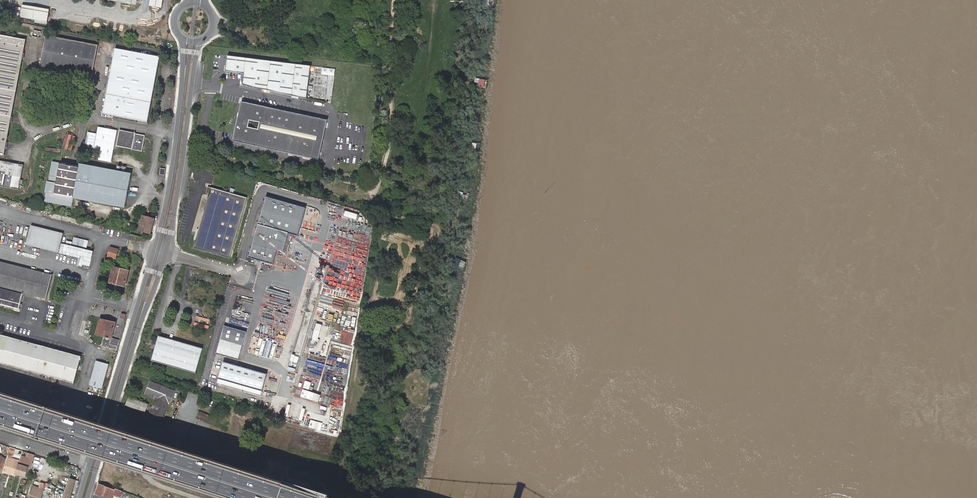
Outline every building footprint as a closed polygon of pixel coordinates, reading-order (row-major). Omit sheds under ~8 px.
[(149,6),(162,8),(163,0),(150,0),(149,6)] [(49,9),(22,5),(20,17),(47,22),(49,9)] [(3,155),(4,155),(7,143),(11,121),(11,118),(22,60),(26,40),(0,35),(0,155),(3,155)] [(98,46),(46,36),(40,67),(92,77),(98,46)] [(109,84),(107,95),(117,97),(116,99),(116,103),(113,116),(126,118),(131,119),(148,122),(160,57),(115,49),(114,58),(113,63),(110,79),(109,84)] [(291,96),(299,97),(306,99),(310,66),(227,56),(225,71),(241,73),(244,74),(242,85),(291,96)] [(117,97),(107,95),(103,114),(113,116),(116,103),(116,99),(117,97)] [(263,107),(248,104),(241,102),(232,142),(318,161),(327,122),(263,107)] [(119,144),(122,131),(120,131),(117,146),(132,149),(133,147),(119,144)] [(135,134),(122,131),(119,144),(133,147),(132,149),(142,152),(143,149),(144,141),(145,136),(135,134)] [(9,163),(2,161),(0,161),(0,187),(19,190),(20,184),(21,179),(23,165),(17,164),(15,175),(7,173),(9,163)] [(125,208),(132,174),(80,164),(79,166),(52,162),(48,182),(47,181),(45,193),(46,193),(45,202),(72,207),(73,198),(125,208)] [(15,164),(9,163),(7,173),(15,175),(17,164),(15,164)] [(193,248),(229,259),(247,199),(211,188),(193,248)] [(306,208),(266,197),(248,258),(272,265),(277,250),(283,252),(288,233),(298,236),(306,208)] [(150,234),(154,219),(145,217),(143,216),(139,231),(150,234)] [(63,234),(32,226),(27,244),(59,252),(63,234)] [(107,258),(117,261),(120,250),(110,247),(107,258)] [(19,309),(23,293),(25,293),(46,299),(52,275),(0,262),(0,304),(19,309)] [(113,267),(109,283),(125,287),(129,271),(113,267)] [(118,346),(120,340),(112,338),(116,323),(100,319),(96,335),(104,337),(102,346),(109,348),(117,350),(118,346)] [(318,339),(322,325),(317,323),(313,338),(318,339)] [(245,332),(224,327),(217,354),(238,359),(245,332)] [(74,383),(78,369),(79,366),(81,357),(48,347),(44,347),(0,335),(0,363),(74,383)] [(268,346),(269,338),(254,335),(253,343),(268,346)] [(158,336),(151,361),(195,374),(202,349),(158,336)] [(109,365),(96,361),(89,386),(102,389),(109,365)] [(266,373),(223,361),(218,379),(261,391),(266,373)] [(149,416),(147,421),(160,426),(174,391),(150,381),(145,394),(156,399),(152,408),(150,407),(149,410),(151,411),(149,416)] [(129,397),(126,406),(145,413),(148,405),(142,402),(129,397)] [(4,466),(6,459),(7,456),(8,452),(3,450),(1,456),(2,456),(2,457),(1,457),(0,457),(0,473),(2,473),(4,466)] [(26,457),(21,455),(21,456),(19,462),(18,465),(15,474),(25,477),(26,477),(28,477),(31,465),(32,463),(28,462),(27,467),(25,467),(27,460),(25,459),(26,457)] [(4,471),(15,474),(18,465),(19,462),(14,460),(8,458),(4,471)] [(62,497),(70,497),(75,480),(70,478),(62,497)] [(107,497),(113,497),(115,491),(99,485),(95,494),(101,496),(107,497)] [(33,487),(29,497),(42,497),(44,491),(33,487)]
